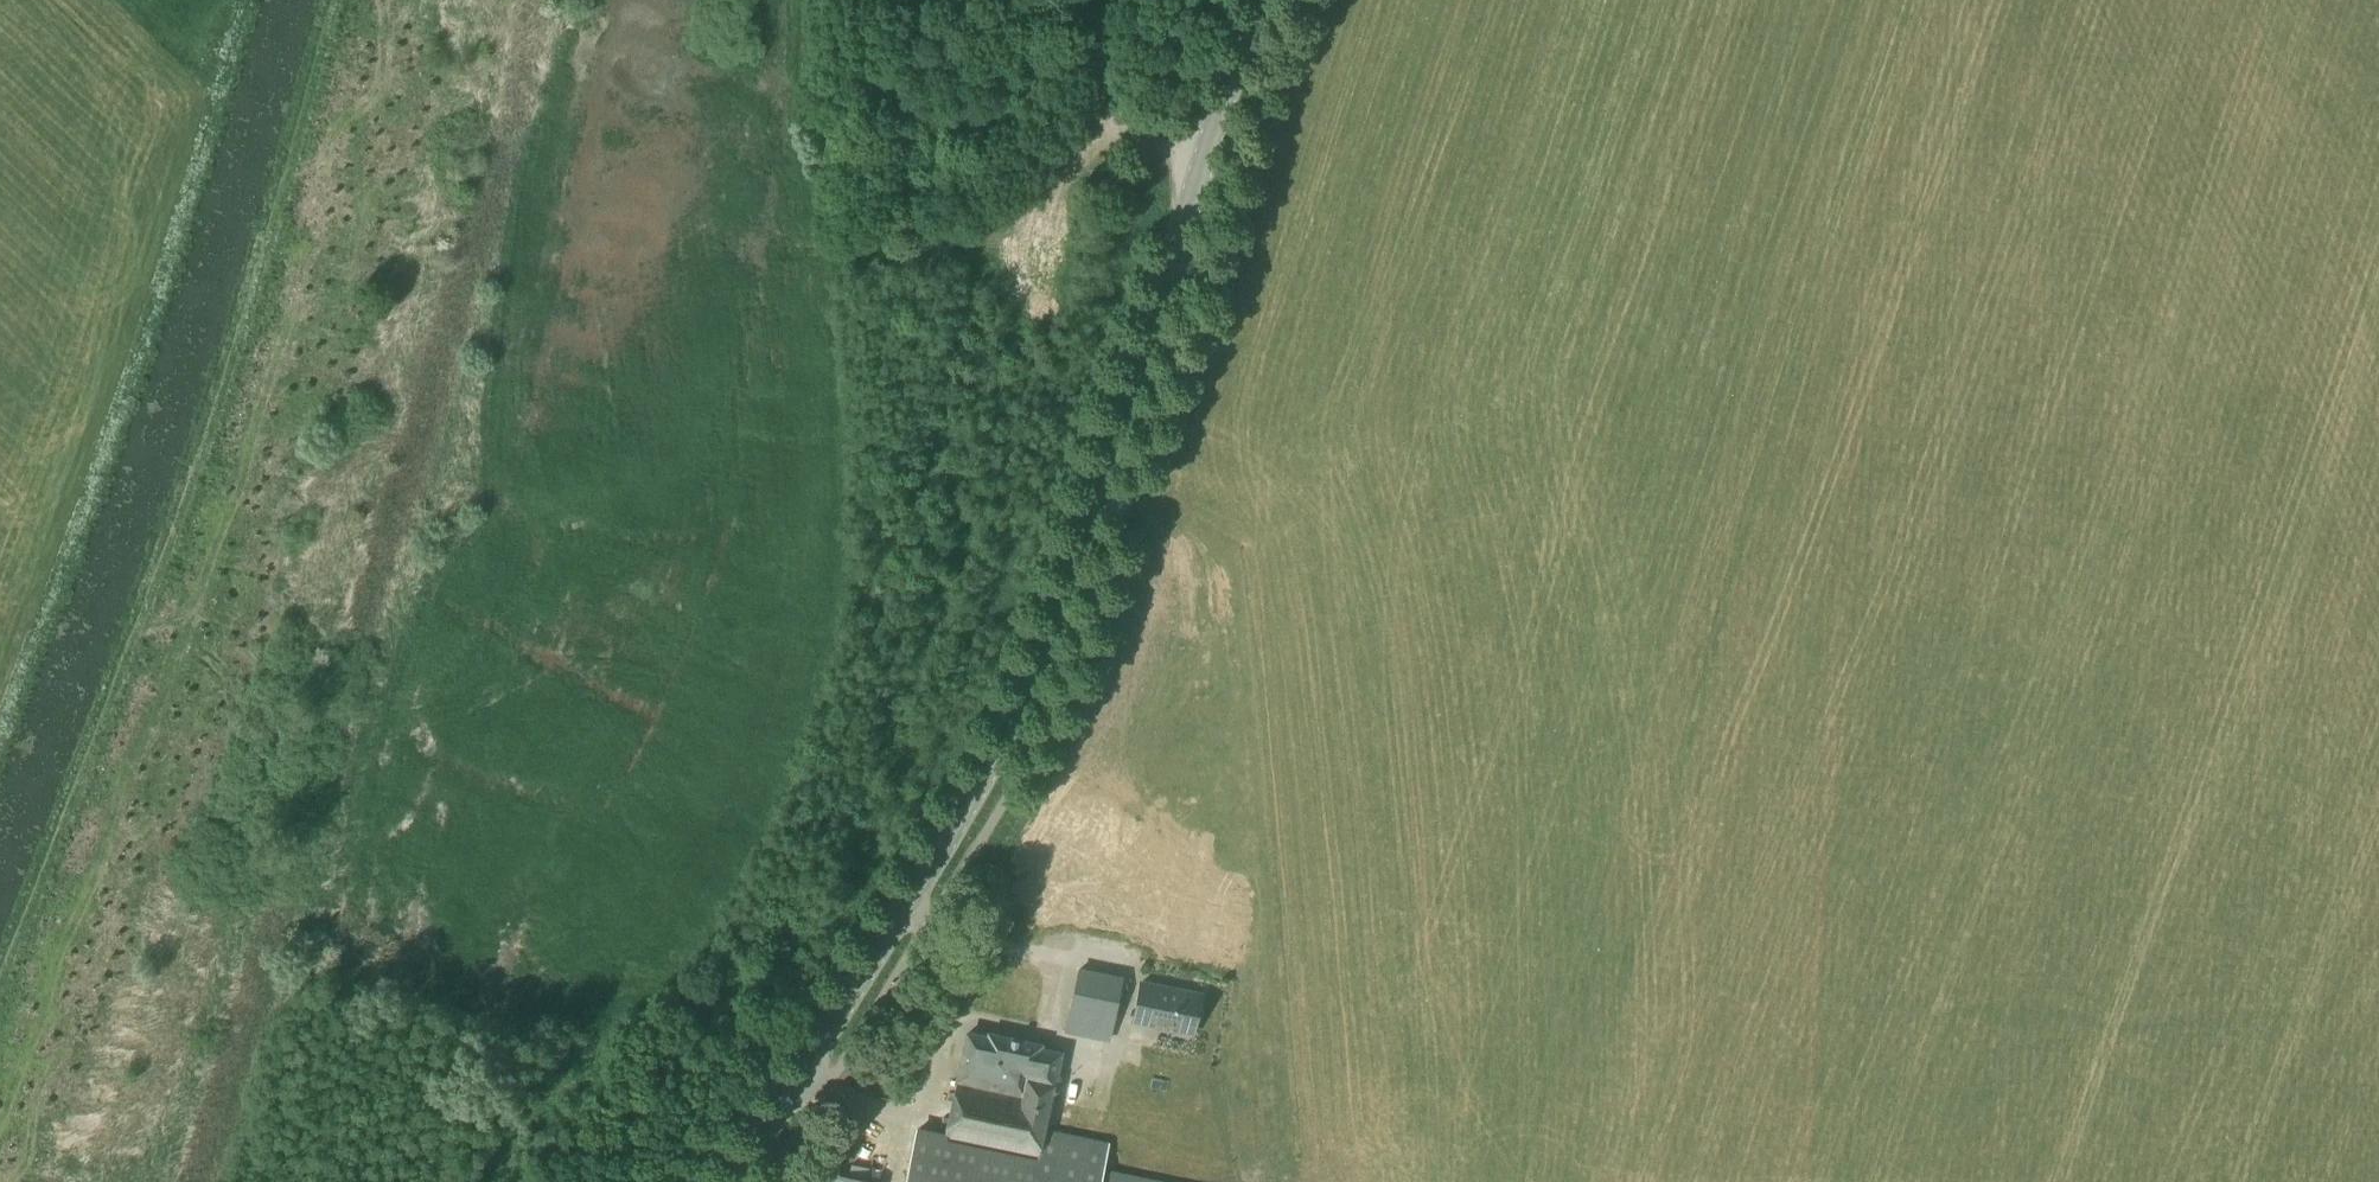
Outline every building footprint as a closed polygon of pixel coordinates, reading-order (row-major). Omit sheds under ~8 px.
[(1192,1032),(1200,997),(1140,985),(1133,1019),(1192,1032)] [(1034,1158),(1042,1134),(1058,1056),(1038,1051),(1039,1048),(987,1036),(986,1039),(966,1035),(945,1139),(1034,1158)] [(945,1139),(916,1133),(905,1181),(1159,1181),(1100,1170),(1105,1148),(1042,1134),(1034,1158),(945,1139)] [(822,1172),(820,1181),(873,1181),(822,1172)]
